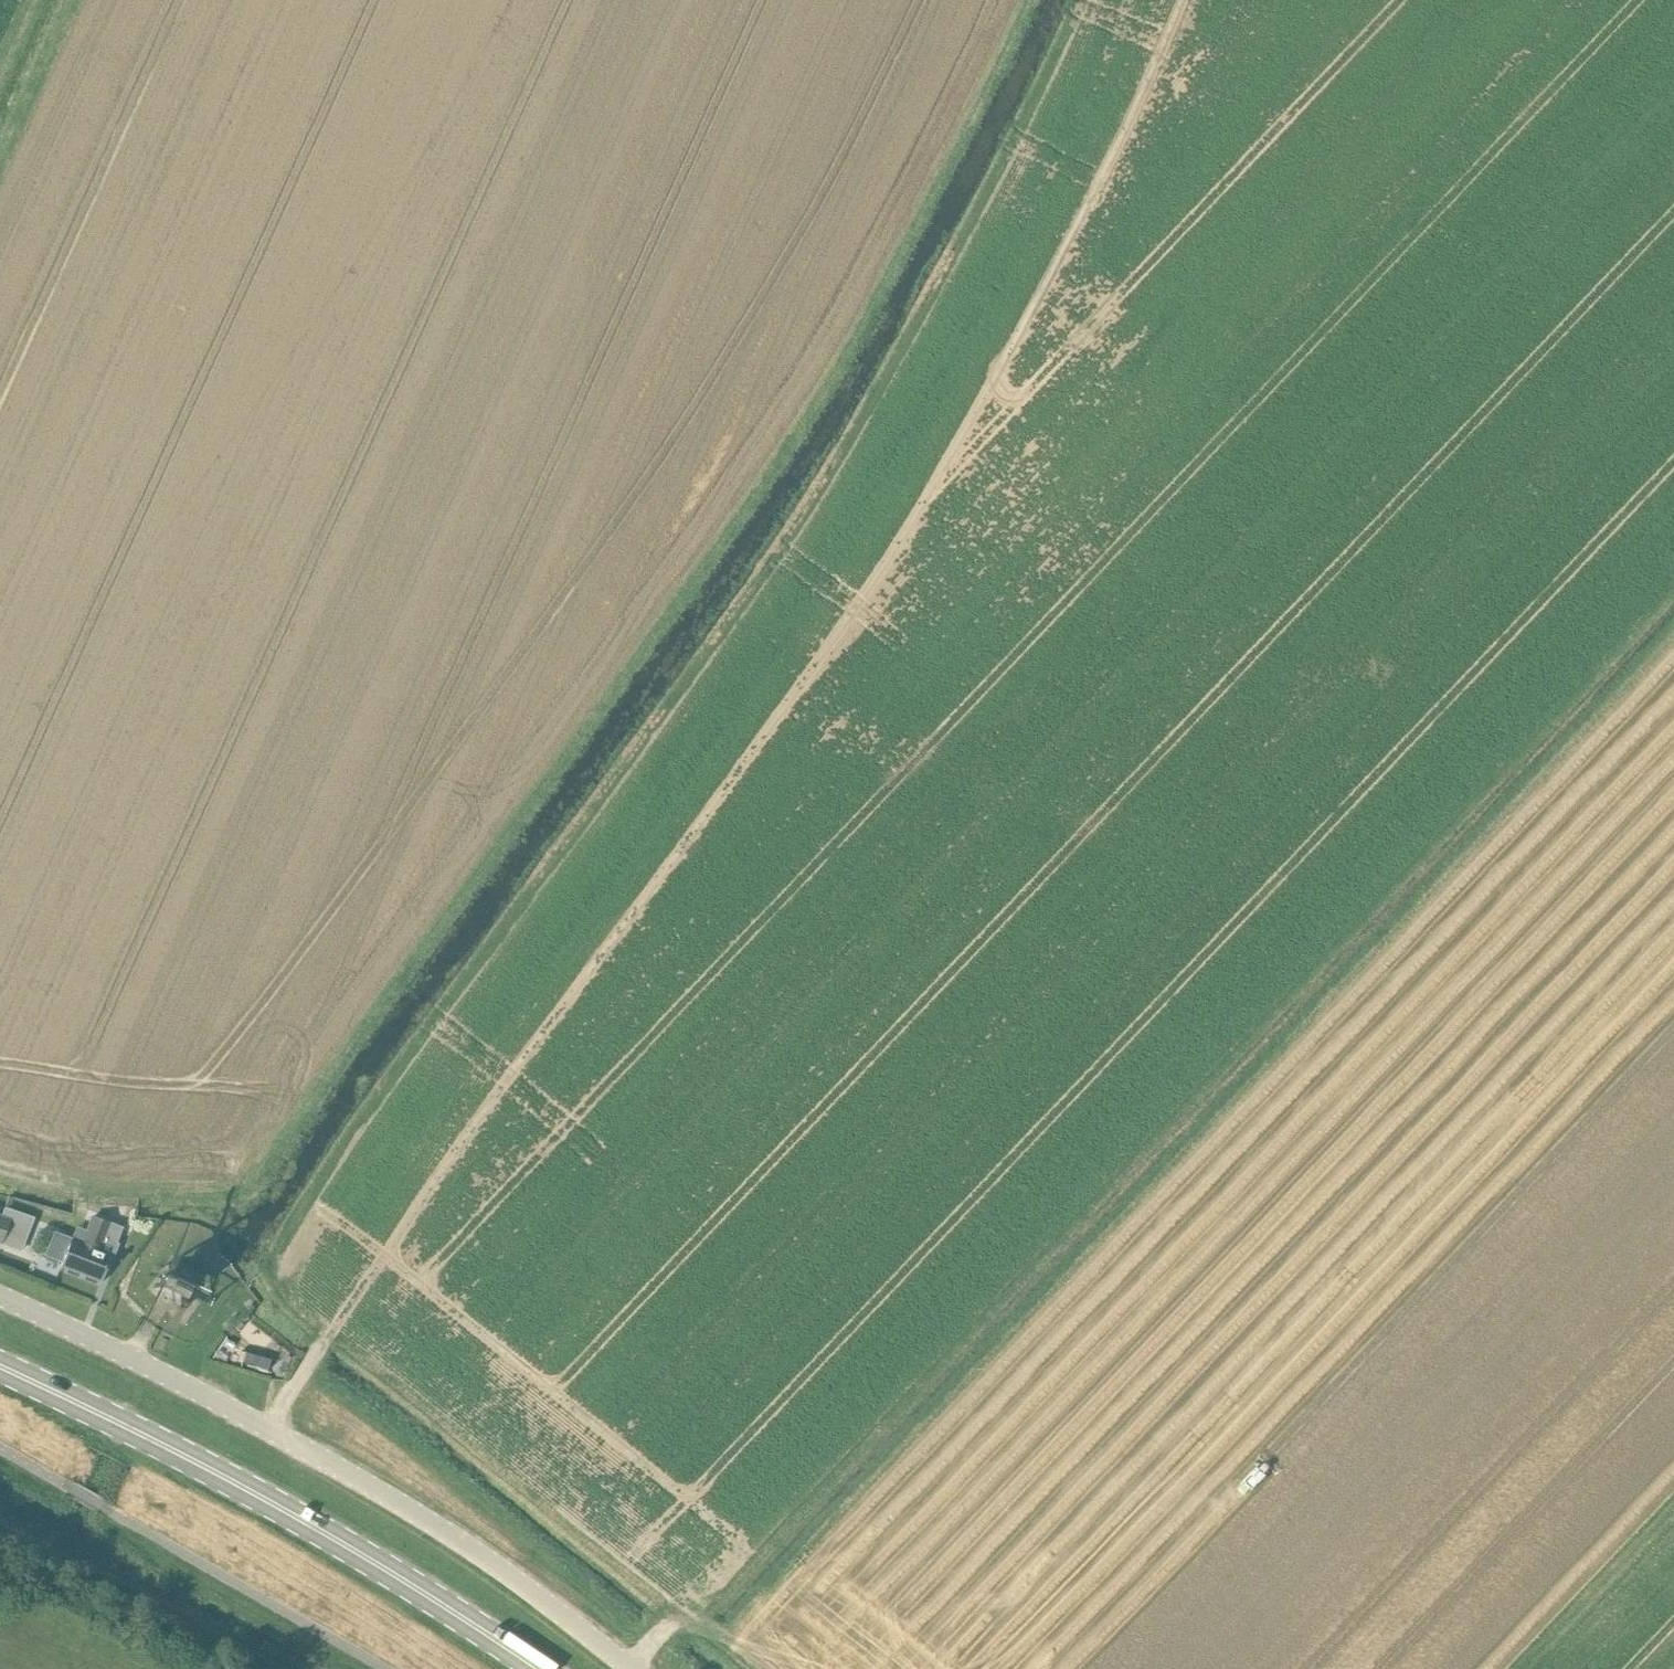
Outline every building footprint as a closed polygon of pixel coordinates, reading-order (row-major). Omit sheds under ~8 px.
[(100,1251),(111,1224),(91,1216),(81,1242),(74,1239),(64,1265),(102,1280),(111,1256),(100,1251)] [(20,1250),(29,1229),(0,1217),(0,1243),(20,1250)] [(182,1305),(200,1279),(173,1260),(155,1286),(182,1305)] [(246,1318),(260,1332),(267,1325),(253,1312),(246,1318)]
